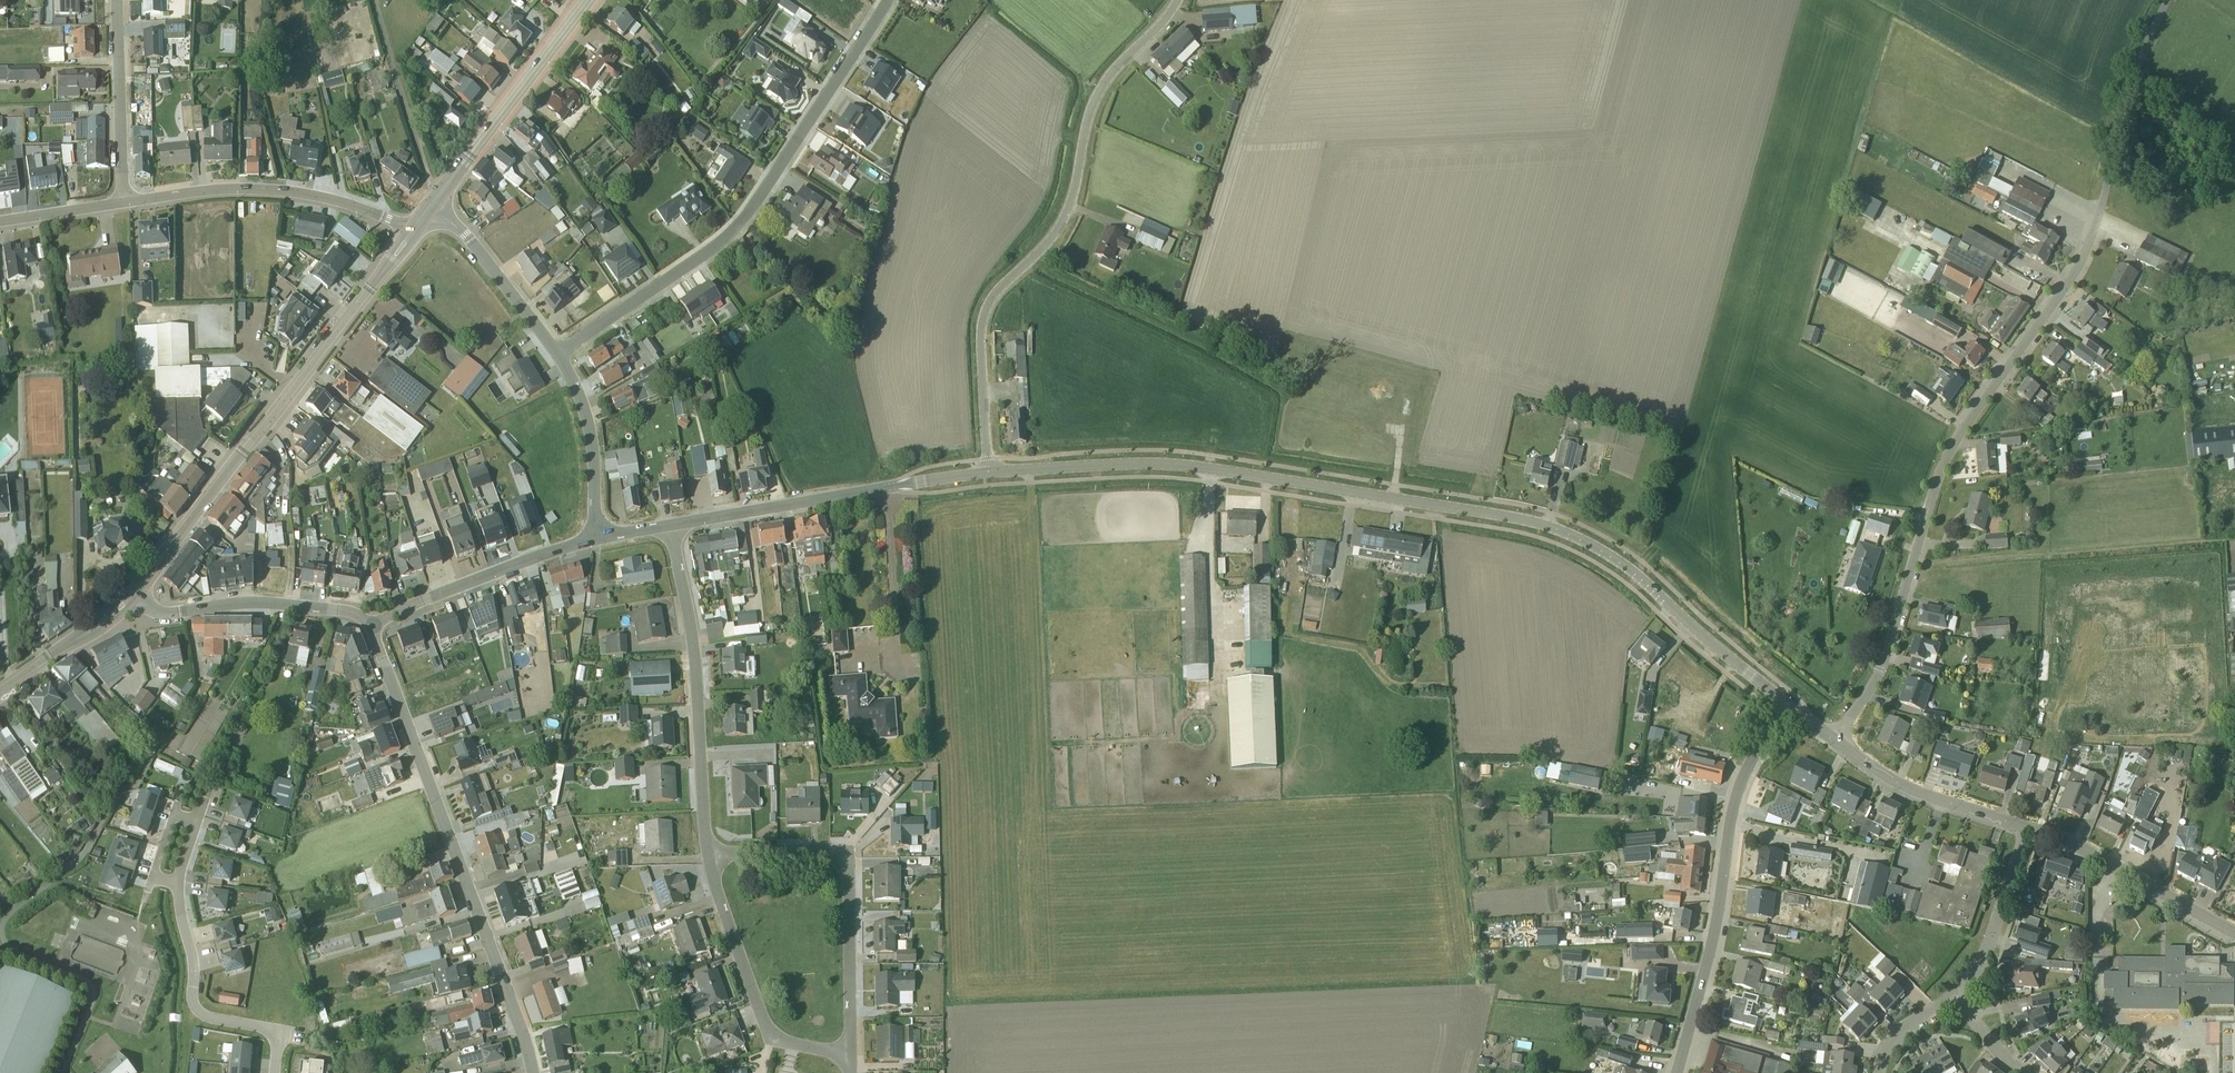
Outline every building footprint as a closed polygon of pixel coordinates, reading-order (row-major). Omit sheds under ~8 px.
[(58,1),(54,1),(54,15),(58,15),(58,16),(76,16),(76,0),(58,0),(58,1)] [(145,15),(161,15),(161,0),(145,0),(145,15)] [(231,0),(218,0),(217,11),(230,12),(231,0)] [(748,11),(756,0),(733,0),(748,11)] [(812,19),(783,0),(778,8),(801,22),(791,37),(788,35),(782,43),(791,48),(791,47),(796,50),(794,54),(806,62),(808,59),(817,65),(826,52),(814,44),(818,38),(812,34),(814,32),(806,27),(812,19)] [(911,2),(923,8),(925,4),(934,9),(935,7),(939,9),(943,1),(940,0),(912,0),(911,2)] [(1257,26),(1255,6),(1202,11),(1204,32),(1232,30),(1232,28),(1257,26)] [(511,10),(496,31),(522,51),(531,39),(523,34),(525,31),(519,26),(524,20),(511,10)] [(39,11),(28,11),(28,28),(39,28),(39,11)] [(617,14),(607,26),(623,39),(628,33),(634,37),(640,29),(635,24),(636,22),(626,14),(623,18),(617,14)] [(444,22),(436,16),(425,30),(433,36),(444,22)] [(18,22),(11,18),(8,24),(15,28),(18,22)] [(165,32),(144,33),(145,59),(164,59),(163,41),(184,40),(184,33),(190,33),(190,24),(184,24),(183,23),(165,23),(165,32)] [(234,51),(235,23),(222,23),(221,50),(234,51)] [(496,50),(492,55),(508,67),(517,55),(502,45),(504,42),(481,26),(476,34),(484,39),(483,41),(496,50)] [(1182,68),(1183,67),(1181,65),(1192,55),(1187,49),(1194,42),(1194,41),(1196,39),(1191,33),(1188,36),(1182,29),(1162,48),(1175,60),(1182,68)] [(93,57),(92,33),(69,34),(70,38),(72,38),(73,58),(93,57)] [(771,52),(752,39),(741,57),(750,63),(756,55),(765,61),(771,52)] [(648,53),(634,42),(628,49),(642,61),(648,53)] [(1162,48),(1150,60),(1158,68),(1162,73),(1163,72),(1168,78),(1175,72),(1176,74),(1182,68),(1175,60),(1162,48)] [(421,55),(413,49),(408,56),(416,62),(421,55)] [(617,72),(616,72),(612,69),(618,60),(604,49),(594,62),(590,59),(585,66),(587,68),(581,76),(577,73),(572,80),(596,98),(610,80),(613,82),(617,80),(618,79),(619,76),(617,72)] [(48,50),(48,64),(63,63),(63,50),(48,50)] [(454,66),(435,51),(428,60),(448,75),(454,66)] [(479,75),(475,80),(491,92),(499,81),(485,70),(487,68),(489,70),(493,64),(475,51),(471,56),(469,55),(463,63),(479,75)] [(367,65),(347,73),(350,80),(370,72),(367,65)] [(799,83),(772,66),(765,77),(773,81),(765,93),(783,105),(786,102),(787,103),(793,102),(796,97),(794,92),(793,90),(796,86),(797,86),(799,83)] [(900,80),(878,66),(864,88),(890,105),(894,97),(890,95),(900,80)] [(37,83),(37,69),(0,70),(0,84),(37,83)] [(344,85),(340,71),(317,78),(320,90),(323,89),(324,91),(344,85)] [(94,73),(56,75),(57,99),(79,98),(79,92),(94,91),(94,73)] [(928,86),(908,73),(904,79),(924,91),(928,86)] [(358,99),(359,104),(373,100),(370,93),(388,88),(384,74),(361,82),(365,96),(358,99)] [(458,86),(452,93),(470,107),(480,94),(455,75),(451,81),(458,86)] [(160,82),(162,92),(170,90),(168,80),(160,82)] [(1165,86),(1183,104),(1190,98),(1172,80),(1165,86)] [(457,101),(437,84),(429,93),(444,105),(439,111),(446,118),(443,122),(458,134),(467,123),(450,110),(457,101)] [(555,114),(552,117),(562,124),(570,114),(573,116),(576,111),(577,112),(582,105),(566,93),(562,99),(558,96),(548,109),(555,114)] [(1232,101),(1228,113),(1237,115),(1240,103),(1232,101)] [(86,106),(49,107),(50,125),(72,124),(72,116),(87,115),(86,106)] [(850,106),(835,128),(865,148),(880,126),(850,106)] [(200,109),(191,110),(193,132),(202,131),(200,109)] [(741,109),(729,127),(756,144),(765,129),(770,132),(774,125),(752,110),(749,115),(741,109)] [(193,132),(191,110),(181,110),(183,133),(193,132)] [(34,111),(24,111),(24,120),(34,120),(34,111)] [(671,133),(681,122),(672,113),(667,119),(668,120),(663,125),(671,133)] [(305,134),(295,132),(297,121),(291,120),(292,117),(284,116),(284,119),(281,119),(280,128),(282,129),(280,141),(293,144),(290,162),(308,165),(307,169),(316,170),(320,146),(303,143),(305,134)] [(21,135),(20,121),(13,121),(14,135),(21,135)] [(76,121),(76,143),(86,144),(104,144),(104,121),(76,121)] [(523,123),(515,134),(530,146),(528,148),(534,153),(539,147),(549,159),(557,153),(546,138),(539,133),(538,135),(523,123)] [(695,125),(689,134),(702,143),(708,134),(695,125)] [(261,127),(244,126),(244,140),(251,141),(251,160),(246,160),(246,176),(258,177),(258,161),(260,161),(261,127)] [(213,128),(213,140),(204,140),(204,164),(232,164),(232,128),(213,128)] [(145,130),(132,130),(133,160),(135,160),(136,178),(150,178),(150,158),(143,158),(143,147),(152,147),(151,133),(145,133),(145,130)] [(1860,149),(1868,151),(1871,136),(1863,135),(1860,149)] [(104,144),(86,144),(86,168),(108,168),(108,160),(104,160),(104,144)] [(60,145),(48,145),(48,155),(60,155),(60,145)] [(187,145),(159,147),(161,166),(180,165),(180,167),(189,166),(187,145)] [(69,146),(60,147),(63,167),(71,166),(69,146)] [(719,157),(706,177),(729,192),(742,172),(735,168),(741,159),(720,146),(715,154),(719,157)] [(358,180),(360,184),(370,181),(369,179),(378,177),(369,149),(363,151),(365,159),(356,162),(353,154),(343,157),(349,175),(352,174),(354,181),(358,180)] [(398,160),(407,163),(410,154),(401,151),(398,160)] [(491,168),(503,178),(518,189),(522,183),(514,176),(511,169),(516,161),(501,151),(493,161),(495,163),(491,168)] [(614,176),(621,184),(631,175),(632,176),(645,164),(636,154),(623,166),(624,167),(614,176)] [(818,154),(809,168),(841,189),(854,168),(835,156),(831,163),(818,154)] [(25,158),(29,190),(58,186),(55,169),(43,170),(41,156),(25,158)] [(393,184),(409,196),(411,193),(412,194),(415,190),(414,189),(417,184),(402,173),(403,171),(386,159),(381,167),(397,178),(393,184)] [(491,168),(482,162),(472,175),(493,191),(503,178),(491,168)] [(542,162),(534,168),(543,180),(551,174),(542,162)] [(19,193),(16,168),(4,170),(5,177),(0,178),(0,195),(19,193)] [(1978,184),(1988,189),(1993,179),(1994,177),(1984,172),(1978,184)] [(2020,179),(2014,190),(2009,199),(2009,200),(2038,215),(2049,194),(2040,189),(2020,179)] [(490,196),(475,185),(468,195),(482,205),(486,211),(490,209),(493,213),(484,219),(489,225),(503,215),(498,209),(490,196)] [(1973,194),(1994,204),(1999,195),(1978,185),(1973,194)] [(710,210),(694,187),(671,203),(671,202),(656,212),(666,226),(680,217),(686,226),(695,220),(693,217),(698,214),(700,217),(710,210)] [(790,197),(777,217),(798,231),(796,233),(806,240),(819,220),(822,222),(826,216),(819,211),(824,203),(802,189),(795,200),(790,197)] [(557,205),(545,190),(539,195),(535,201),(548,211),(557,205)] [(1856,193),(1848,209),(1859,214),(1867,199),(1866,198),(1856,193)] [(588,199),(580,205),(587,213),(594,208),(588,199)] [(512,200),(498,209),(503,215),(506,221),(520,212),(512,200)] [(2009,200),(2002,211),(2022,222),(2032,227),(2038,215),(2009,200)] [(556,208),(550,213),(558,223),(564,218),(556,208)] [(616,228),(605,212),(602,215),(597,208),(590,216),(593,221),(591,222),(602,238),(616,228)] [(299,217),(295,236),(321,241),(326,221),(318,219),(317,221),(299,217)] [(345,222),(336,235),(355,249),(363,238),(359,236),(361,234),(345,222)] [(1921,222),(1916,233),(1931,240),(1936,230),(1921,222)] [(543,248),(567,230),(561,223),(538,240),(543,248)] [(139,230),(141,254),(171,251),(169,227),(157,228),(157,225),(148,225),(148,229),(139,230)] [(580,231),(584,238),(593,233),(588,225),(580,231)] [(1142,226),(1135,241),(1160,252),(1167,237),(1142,226)] [(2037,244),(2051,253),(2059,239),(2045,231),(2045,232),(2036,227),(2033,231),(2026,227),(2022,235),(2029,239),(2037,244)] [(1107,228),(1095,255),(1102,258),(1098,266),(1113,273),(1118,264),(1110,260),(1116,247),(1125,251),(1129,244),(1121,240),(1123,235),(1117,232),(1107,228)] [(1937,229),(1932,240),(1949,247),(1954,236),(1937,229)] [(1995,262),(2005,267),(2013,252),(1971,229),(1963,243),(1962,245),(1995,262)] [(276,251),(291,256),(294,247),(279,242),(276,251)] [(2177,280),(2185,262),(2144,242),(2136,260),(2146,264),(2168,275),(2177,280)] [(2045,265),(2051,253),(2037,244),(2034,248),(2025,243),(2020,250),(2031,256),(2030,257),(2045,265)] [(3,248),(7,282),(25,280),(24,270),(35,268),(34,265),(36,265),(34,244),(21,246),(21,249),(14,250),(14,247),(3,248)] [(318,259),(316,263),(336,278),(352,257),(335,245),(322,262),(318,259)] [(625,250),(625,249),(604,263),(618,283),(638,269),(634,263),(640,259),(631,246),(625,250)] [(64,269),(67,291),(97,286),(95,279),(112,276),(121,275),(117,251),(117,249),(100,251),(100,254),(66,259),(68,269),(64,269)] [(1920,250),(1909,273),(1924,281),(1936,258),(1920,250)] [(547,274),(531,253),(516,264),(522,272),(522,271),(525,275),(523,277),(530,286),(547,274)] [(1829,261),(1821,279),(1822,280),(1832,284),(1833,284),(1841,265),(1829,261)] [(1942,262),(1930,283),(1937,287),(1952,296),(1950,300),(1958,304),(1960,300),(1970,306),(1978,292),(1982,284),(1942,262)] [(336,278),(316,263),(312,268),(314,269),(302,285),(315,295),(322,285),(327,290),(336,278)] [(248,265),(239,266),(239,291),(249,291),(248,265)] [(2137,273),(2130,270),(2121,265),(2108,289),(2124,298),(2137,273)] [(554,315),(569,303),(568,302),(579,293),(568,281),(572,278),(571,276),(574,273),(570,269),(567,271),(562,266),(553,277),(556,279),(552,283),(557,290),(550,296),(552,298),(545,304),(554,315)] [(2152,270),(2143,288),(2155,293),(2164,276),(2152,270)] [(152,309),(151,285),(132,285),(133,309),(152,309)] [(709,285),(701,290),(700,289),(693,293),(708,315),(715,311),(712,307),(727,297),(720,287),(713,291),(709,285)] [(422,291),(423,299),(431,297),(430,290),(422,291)] [(688,299),(679,305),(684,311),(677,316),(684,326),(691,321),(699,316),(702,320),(708,315),(693,293),(687,298),(688,299)] [(317,315),(292,296),(282,306),(277,337),(280,340),(279,343),(279,346),(283,350),(287,349),(290,347),(292,348),(317,315)] [(2007,307),(2009,308),(2001,319),(1992,312),(1982,326),(1989,330),(1990,330),(1992,332),(1990,335),(2004,345),(2030,307),(2016,298),(2011,306),(2009,304),(2007,307)] [(2100,307),(2091,300),(2086,308),(2082,305),(2071,320),(2084,329),(2091,334),(2095,327),(2107,312),(2100,307)] [(246,321),(247,304),(238,303),(238,321),(246,321)] [(739,315),(731,305),(724,309),(732,320),(739,315)] [(422,319),(405,306),(398,314),(414,328),(422,319)] [(1930,311),(1925,321),(1957,338),(1962,329),(1930,311)] [(374,334),(370,339),(388,351),(388,350),(395,355),(400,348),(397,347),(403,338),(397,333),(400,329),(392,323),(390,327),(384,322),(376,335),(374,334)] [(52,325),(41,327),(42,338),(53,336),(52,325)] [(1807,326),(1802,341),(1816,345),(1821,330),(1807,326)] [(136,374),(156,373),(192,372),(190,329),(135,330),(136,374)] [(712,340),(721,335),(717,330),(708,335),(712,340)] [(1008,380),(1018,379),(1019,385),(1017,385),(1018,395),(1020,395),(1021,408),(1028,407),(1026,379),(1024,343),(1023,333),(1005,335),(1006,344),(1008,380)] [(2107,348),(2089,335),(2082,344),(2103,359),(2109,351),(2106,349),(2107,348)] [(726,337),(720,341),(726,350),(731,347),(726,337)] [(650,339),(642,345),(652,359),(653,359),(656,364),(662,360),(658,355),(660,354),(650,339)] [(595,371),(623,351),(615,341),(587,361),(595,371)] [(1965,360),(1965,361),(1974,367),(1984,353),(1975,347),(1971,343),(1965,351),(1956,344),(1951,346),(1943,356),(1959,368),(1965,360)] [(2108,364),(2080,344),(2073,353),(2090,365),(2093,362),(2104,370),(2108,364)] [(2064,353),(2052,346),(2043,359),(2054,367),(2055,366),(2065,374),(2069,368),(2059,360),(2064,353)] [(606,389),(622,380),(621,378),(631,372),(628,367),(636,362),(632,356),(636,354),(633,348),(621,354),(625,361),(606,371),(607,372),(599,376),(606,389)] [(494,367),(501,377),(508,372),(513,379),(507,383),(514,394),(522,389),(528,398),(544,387),(526,360),(518,366),(508,351),(506,353),(509,358),(494,367)] [(465,405),(488,375),(466,358),(443,387),(465,405)] [(386,360),(368,382),(413,418),(431,396),(386,360)] [(642,366),(645,371),(656,365),(654,360),(642,366)] [(638,405),(659,395),(653,383),(662,379),(656,365),(645,371),(631,379),(634,386),(618,393),(619,395),(610,400),(616,413),(637,403),(638,405)] [(1954,376),(1943,368),(1938,375),(1946,380),(1937,394),(1949,403),(1963,382),(1954,376)] [(202,432),(201,388),(202,372),(192,372),(156,373),(157,431),(192,458),(208,435),(202,432)] [(231,372),(202,372),(201,388),(218,388),(204,408),(223,423),(241,400),(227,391),(232,386),(231,372)] [(2080,381),(2092,386),(2095,380),(2083,374),(2080,381)] [(339,384),(334,390),(359,409),(371,393),(349,376),(347,378),(342,375),(336,383),(339,384)] [(2048,396),(2036,387),(2027,381),(2018,394),(2029,402),(2034,396),(2043,402),(2048,396)] [(2209,392),(2209,382),(2195,383),(2195,393),(2209,392)] [(1932,398),(1911,383),(1905,391),(1927,406),(1932,398)] [(328,425),(331,421),(338,428),(333,437),(369,466),(406,454),(364,422),(334,400),(332,403),(318,393),(306,408),(328,425)] [(422,431),(381,399),(364,422),(406,454),(422,431)] [(2043,415),(2027,404),(2022,412),(2038,423),(2044,428),(2045,426),(2047,428),(2055,418),(2049,414),(2046,417),(2043,415)] [(1025,432),(1023,411),(1009,412),(1012,445),(1026,444),(1025,432)] [(302,476),(318,467),(334,447),(304,424),(293,439),(300,444),(297,448),(299,449),(296,452),(300,456),(295,461),(296,471),(302,476)] [(2185,434),(2188,463),(2195,462),(2196,462),(2234,458),(2234,427),(2191,431),(2191,434),(2189,434),(2185,434)] [(1979,475),(1991,474),(1998,473),(2007,473),(2005,454),(2008,453),(2007,445),(2020,444),(2019,435),(2001,437),(2001,446),(1996,446),(1977,447),(1979,475)] [(1559,456),(1556,466),(1572,470),(1573,465),(1580,467),(1584,448),(1578,447),(1579,440),(1565,437),(1563,442),(1562,442),(1559,456)] [(702,449),(690,451),(694,479),(707,477),(702,449)] [(262,450),(256,458),(276,474),(271,458),(262,450)] [(635,450),(605,455),(605,473),(607,473),(609,482),(627,479),(638,477),(639,476),(635,450)] [(736,472),(732,450),(725,451),(729,474),(736,472)] [(756,473),(738,476),(742,497),(751,495),(751,496),(765,494),(763,483),(769,482),(764,454),(753,456),(756,473)] [(256,458),(245,473),(271,493),(276,488),(272,485),(275,481),(272,478),(276,474),(256,458)] [(667,485),(658,487),(661,504),(668,503),(669,506),(683,504),(680,486),(684,485),(681,464),(679,465),(678,458),(666,460),(667,467),(664,467),(667,485)] [(91,459),(80,459),(80,472),(92,472),(91,459)] [(452,473),(452,472),(448,460),(417,471),(421,484),(452,473)] [(1547,489),(1550,478),(1552,468),(1529,462),(1526,475),(1533,477),(1531,485),(1547,489)] [(2078,473),(2103,470),(2102,462),(2077,465),(2078,473)] [(172,470),(163,481),(189,501),(205,479),(185,464),(177,474),(172,470)] [(510,466),(514,476),(524,473),(516,464),(510,466)] [(717,477),(707,479),(710,498),(725,496),(724,487),(727,487),(723,464),(715,465),(717,477)] [(392,472),(391,465),(381,467),(382,474),(392,472)] [(490,484),(485,470),(468,476),(472,490),(490,484)] [(245,473),(238,482),(263,502),(264,504),(267,507),(271,502),(267,500),(271,493),(245,473)] [(638,477),(627,479),(629,494),(623,495),(626,513),(639,511),(636,494),(640,493),(638,477)] [(175,519),(189,501),(163,481),(159,479),(146,496),(175,519)] [(263,502),(238,482),(230,492),(255,512),(255,520),(254,534),(254,535),(264,535),(263,502)] [(27,525),(23,483),(14,483),(18,526),(27,525)] [(310,503),(325,503),(324,485),(309,486),(310,503)] [(402,497),(408,496),(406,488),(400,489),(402,497)] [(1992,500),(1973,495),(1964,525),(1983,530),(1992,500)] [(226,497),(216,509),(208,521),(233,540),(242,529),(248,521),(252,523),(250,526),(249,533),(254,534),(255,520),(226,497)] [(536,526),(526,498),(507,505),(519,537),(530,533),(528,526),(531,525),(532,527),(536,526)] [(72,502),(73,540),(88,539),(87,501),(72,502)] [(475,553),(459,507),(447,511),(450,519),(442,522),(456,560),(475,553)] [(505,542),(493,507),(475,513),(487,549),(505,542)] [(299,526),(298,510),(290,510),(291,527),(299,526)] [(1227,524),(1227,535),(1254,537),(1255,529),(1255,518),(1257,518),(1257,513),(1238,512),(1238,513),(1228,513),(1227,524)] [(552,515),(545,520),(549,527),(557,522),(552,515)] [(1892,522),(1872,516),(1867,530),(1887,537),(1892,522)] [(125,522),(96,527),(97,532),(93,532),(96,550),(101,552),(102,557),(111,556),(111,553),(118,552),(119,554),(130,552),(128,543),(132,542),(135,540),(134,536),(131,533),(130,527),(126,528),(125,522)] [(823,522),(809,524),(815,573),(825,572),(821,545),(830,544),(828,530),(825,531),(823,522)] [(281,524),(266,526),(268,546),(276,546),(276,548),(284,547),(281,524)] [(815,573),(809,524),(795,526),(797,535),(793,536),(795,548),(803,547),(805,567),(802,568),(803,575),(815,573)] [(782,526),(770,528),(776,568),(783,567),(780,548),(785,547),(782,526)] [(776,568),(770,528),(751,531),(755,551),(765,550),(768,569),(776,568)] [(1353,529),(1350,548),(1360,549),(1358,557),(1375,560),(1381,561),(1382,553),(1384,554),(1388,534),(1363,529),(1363,531),(1353,529)] [(301,584),(312,586),(318,551),(317,543),(314,530),(305,531),(307,550),(302,549),(300,566),(304,566),(301,584)] [(355,531),(350,532),(353,548),(361,547),(360,539),(356,540),(355,531)] [(332,590),(345,592),(351,559),(353,548),(350,532),(347,533),(344,553),(339,552),(332,590)] [(398,559),(396,560),(401,578),(423,571),(413,541),(410,533),(400,536),(404,547),(401,548),(400,553),(401,555),(397,556),(398,559)] [(744,533),(720,537),(726,573),(727,579),(735,577),(733,561),(739,560),(738,557),(748,555),(744,533)] [(198,534),(190,545),(207,558),(232,556),(231,551),(223,552),(211,549),(214,545),(198,534)] [(1382,553),(1381,561),(1388,563),(1402,565),(1403,563),(1419,566),(1420,560),(1421,551),(1430,552),(1431,542),(1423,541),(1423,540),(1393,535),(1388,534),(1384,554),(1382,553)] [(432,535),(413,541),(423,571),(441,565),(432,535)] [(1987,549),(2008,548),(2007,536),(1987,537),(1987,549)] [(344,539),(337,537),(335,549),(342,550),(344,539)] [(720,537),(707,539),(712,575),(726,573),(720,537)] [(712,575),(707,539),(693,541),(696,560),(697,560),(700,580),(713,578),(712,575)] [(1317,541),(1312,566),(1331,570),(1335,545),(1317,541)] [(326,545),(317,543),(318,551),(312,586),(324,588),(327,570),(323,569),(326,545)] [(1880,551),(1860,544),(1845,588),(1865,595),(1880,551)] [(190,545),(176,562),(193,575),(207,558),(190,545)] [(1254,579),(1268,578),(1268,547),(1254,547),(1254,579)] [(276,553),(265,553),(266,568),(279,568),(279,560),(276,560),(276,553)] [(49,619),(60,635),(70,628),(58,606),(56,557),(45,558),(47,581),(49,619)] [(1183,667),(1207,666),(1204,557),(1180,558),(1183,667)] [(359,560),(351,559),(345,592),(358,594),(358,593),(363,594),(365,583),(360,582),(361,575),(356,574),(359,560)] [(620,563),(624,588),(654,583),(651,565),(641,567),(640,560),(620,563)] [(211,594),(253,588),(253,561),(213,567),(208,573),(211,594)] [(193,575),(176,562),(162,580),(179,594),(181,592),(185,596),(191,589),(186,585),(187,584),(192,588),(198,579),(193,575)] [(391,582),(386,562),(378,564),(381,575),(371,578),(371,579),(366,580),(365,583),(364,594),(375,592),(376,596),(390,593),(387,583),(391,582)] [(838,578),(837,564),(830,565),(831,578),(838,578)] [(561,571),(566,585),(584,580),(579,565),(561,571)] [(795,590),(792,570),(783,571),(785,592),(795,590)] [(566,585),(561,571),(542,577),(547,594),(550,593),(552,599),(549,600),(552,610),(568,606),(566,599),(570,598),(566,585)] [(2228,594),(2234,593),(2234,575),(2227,575),(2228,594)] [(47,581),(29,581),(30,596),(39,596),(40,624),(36,626),(48,642),(60,635),(49,619),(47,581)] [(507,590),(514,611),(530,606),(531,607),(538,605),(531,584),(517,588),(517,587),(507,590)] [(1271,669),(1270,588),(1244,588),(1245,669),(1271,669)] [(588,605),(609,605),(609,593),(588,593),(588,605)] [(743,598),(732,600),(734,613),(739,612),(738,605),(744,604),(743,598)] [(497,631),(492,599),(482,602),(482,606),(469,613),(478,639),(497,631)] [(1407,614),(1426,611),(1424,599),(1406,602),(1407,614)] [(720,619),(724,639),(735,637),(734,629),(733,624),(727,625),(724,602),(718,604),(720,619)] [(1955,607),(1944,604),(1943,611),(1923,606),(1919,624),(1947,630),(1951,617),(1955,618),(1957,607),(1955,607)] [(657,610),(629,615),(631,625),(634,625),(637,643),(665,638),(663,628),(661,629),(657,610)] [(734,629),(735,637),(757,634),(754,614),(736,616),(738,628),(734,629)] [(464,644),(472,641),(462,615),(454,618),(453,616),(443,620),(442,618),(431,622),(440,644),(447,642),(448,644),(462,639),(464,644)] [(724,639),(720,619),(712,620),(711,615),(704,617),(709,642),(724,639)] [(586,618),(584,633),(592,634),(593,619),(586,618)] [(2011,638),(2010,619),(1976,621),(1977,640),(2011,638)] [(203,658),(213,658),(218,621),(206,621),(204,623),(193,623),(193,636),(204,637),(203,658)] [(228,621),(218,621),(213,658),(223,658),(223,641),(227,641),(228,621)] [(262,622),(228,621),(227,641),(262,642),(262,622)] [(520,637),(517,621),(507,623),(511,639),(520,637)] [(403,652),(424,644),(417,628),(396,635),(403,652)] [(849,653),(849,629),(833,630),(834,653),(849,653)] [(294,639),(290,639),(285,665),(295,667),(299,650),(308,652),(312,633),(296,630),(294,639)] [(359,634),(338,630),(329,660),(337,663),(335,675),(343,677),(349,697),(362,692),(358,680),(366,677),(361,664),(369,661),(359,634)] [(1645,634),(1637,644),(1643,648),(1643,649),(1638,654),(1645,660),(1644,661),(1650,666),(1656,659),(1657,659),(1658,657),(1665,648),(1651,637),(1650,639),(1645,634)] [(626,655),(626,637),(605,637),(605,646),(599,646),(600,656),(626,655)] [(120,638),(105,645),(122,678),(128,674),(125,670),(132,666),(127,655),(128,654),(120,638)] [(182,663),(177,639),(146,645),(147,650),(150,650),(154,670),(158,669),(160,672),(162,673),(166,672),(168,669),(168,667),(182,663)] [(1940,646),(1926,642),(1916,639),(1910,657),(1925,661),(1927,653),(1937,656),(1940,646)] [(108,690),(122,678),(105,645),(90,653),(99,669),(94,673),(108,690)] [(556,650),(557,660),(566,660),(565,649),(556,650)] [(745,650),(722,651),(722,678),(746,677),(745,650)] [(59,682),(89,715),(76,724),(103,755),(119,742),(87,704),(89,703),(73,684),(75,682),(88,696),(98,687),(71,659),(51,673),(59,682)] [(1994,660),(1980,659),(1979,670),(1993,671),(1994,660)] [(1921,672),(1938,677),(1941,668),(1924,663),(1921,672)] [(629,666),(631,697),(662,695),(661,693),(670,692),(668,664),(629,666)] [(1908,678),(1899,702),(1910,705),(1920,709),(1924,696),(1928,697),(1931,687),(1918,682),(1908,678)] [(1250,680),(1227,681),(1231,769),(1275,767),(1272,679),(1264,679),(1250,680)] [(863,681),(829,683),(831,706),(847,704),(849,726),(873,724),(874,740),(897,738),(894,702),(865,704),(863,681)] [(76,724),(89,715),(59,682),(48,689),(61,705),(76,724)] [(328,687),(313,684),(308,710),(323,712),(328,687)] [(505,684),(474,695),(477,705),(508,693),(505,684)] [(164,685),(158,698),(179,707),(184,694),(164,685)] [(50,714),(61,705),(48,689),(26,705),(38,722),(43,718),(50,729),(57,724),(50,714)] [(155,701),(141,690),(130,704),(144,715),(155,701)] [(1650,717),(1654,694),(1640,691),(1636,714),(1650,717)] [(365,700),(362,692),(349,697),(352,705),(365,700)] [(724,711),(725,736),(753,735),(752,714),(763,713),(762,693),(749,694),(750,710),(724,711)] [(364,731),(388,722),(383,707),(377,710),(373,701),(357,707),(360,716),(358,717),(364,731)] [(428,720),(434,734),(436,734),(438,738),(464,728),(460,717),(466,714),(464,707),(428,720)] [(636,707),(618,708),(619,727),(637,726),(636,707)] [(1923,720),(1943,724),(1945,714),(1925,710),(1923,720)] [(512,712),(508,713),(510,721),(522,718),(521,713),(513,715),(512,712)] [(1888,728),(1882,743),(1898,750),(1902,741),(1909,725),(1899,721),(1889,717),(1885,726),(1885,727),(1888,728)] [(644,750),(672,748),(670,728),(672,727),(671,721),(646,722),(647,740),(643,740),(644,750)] [(1664,744),(1667,730),(1652,726),(1649,740),(1664,744)] [(360,752),(395,740),(390,728),(372,735),(374,739),(351,748),(353,755),(360,752)] [(5,762),(10,770),(26,758),(15,743),(9,747),(0,734),(0,755),(5,762)] [(329,737),(315,743),(318,752),(333,746),(329,737)] [(2027,755),(2031,743),(2019,739),(2016,751),(2027,754),(2027,755)] [(399,752),(395,740),(360,752),(365,764),(399,752)] [(1912,741),(1910,745),(1906,753),(1915,757),(1919,747),(1920,745),(1912,741)] [(495,770),(517,762),(513,751),(492,759),(489,752),(486,753),(484,747),(475,750),(472,742),(454,749),(459,762),(456,763),(460,772),(492,760),(495,770)] [(1973,759),(1947,751),(1949,744),(1939,742),(1935,756),(1942,758),(1939,768),(1963,776),(1966,767),(1970,769),(1973,759)] [(2106,748),(2106,756),(2118,756),(2118,748),(2106,748)] [(2185,750),(2182,764),(2189,765),(2192,751),(2185,750)] [(1680,775),(1721,784),(1725,766),(1707,761),(1708,756),(1686,751),(1680,775)] [(2027,754),(2015,791),(2024,794),(2026,787),(2028,782),(2036,757),(2027,755),(2027,754)] [(2004,772),(1985,766),(1980,784),(2004,792),(2010,774),(2011,768),(2019,770),(2022,759),(2009,755),(2004,772)] [(1803,759),(1791,783),(1800,788),(1813,794),(1815,790),(1818,783),(1823,773),(1824,769),(1811,763),(1803,759)] [(358,760),(343,766),(347,775),(361,769),(358,760)] [(632,760),(614,761),(615,782),(633,781),(632,760)] [(380,781),(384,791),(402,783),(399,774),(402,772),(397,761),(371,772),(375,782),(380,781)] [(10,770),(5,762),(0,765),(0,776),(7,786),(16,779),(10,770)] [(564,767),(554,765),(546,805),(556,807),(564,767)] [(572,767),(564,767),(565,784),(573,784),(572,767)] [(1573,767),(1569,784),(1598,790),(1602,773),(1573,767)] [(767,768),(732,770),(734,811),(760,809),(759,789),(768,789),(767,768)] [(644,772),(646,803),(673,801),(672,781),(674,780),(674,770),(644,772)] [(2024,794),(2023,797),(2043,803),(2046,793),(2047,789),(2050,790),(2052,785),(2055,773),(2046,770),(2046,771),(2043,779),(2041,786),(2037,785),(2028,782),(2026,787),(2024,794)] [(57,772),(48,780),(51,783),(60,776),(57,772)] [(2093,805),(2097,795),(2098,792),(2104,779),(2089,773),(2086,778),(2073,773),(2069,784),(2059,809),(2080,817),(2086,803),(2093,805)] [(899,786),(896,784),(901,779),(896,775),(891,780),(890,779),(880,790),(889,798),(899,786)] [(294,783),(275,778),(271,797),(276,798),(274,805),(289,809),(294,783)] [(461,784),(468,803),(484,797),(477,778),(461,784)] [(1839,791),(1832,804),(1841,808),(1853,814),(1855,811),(1858,805),(1863,795),(1865,791),(1851,784),(1843,781),(1839,791)] [(933,784),(912,783),(912,792),(932,793),(933,784)] [(818,823),(817,784),(805,785),(805,792),(798,792),(799,800),(787,801),(787,826),(799,826),(799,819),(802,819),(802,821),(808,821),(808,823),(818,823)] [(1774,807),(1770,806),(1767,814),(1777,818),(1790,824),(1794,816),(1790,814),(1796,802),(1799,803),(1802,798),(1796,795),(1797,794),(1793,792),(1783,788),(1780,794),(1774,807)] [(1821,808),(1827,793),(1820,789),(1813,803),(1821,808)] [(868,793),(841,793),(841,815),(853,815),(853,814),(868,814),(868,793)] [(135,801),(132,810),(152,818),(156,807),(160,808),(162,802),(158,800),(159,800),(140,794),(137,802),(135,801)] [(477,829),(504,819),(512,816),(510,809),(500,812),(494,794),(484,797),(468,803),(477,829)] [(369,796),(350,803),(353,812),(373,805),(369,796)] [(2118,836),(2123,826),(2125,822),(2123,821),(2126,815),(2133,818),(2139,798),(2132,796),(2127,810),(2124,808),(2123,813),(2110,806),(2107,813),(2107,812),(2099,826),(2118,836)] [(2152,804),(2147,802),(2150,798),(2145,796),(2143,800),(2134,818),(2142,823),(2152,804)] [(1677,815),(1708,819),(1710,801),(1699,800),(1679,798),(1677,815)] [(1802,798),(1799,803),(1806,806),(1811,808),(1813,803),(1808,801),(1802,798)] [(1871,840),(1867,838),(1869,833),(1878,837),(1882,828),(1890,832),(1901,808),(1885,800),(1878,814),(1874,823),(1865,819),(1857,837),(1855,841),(1863,845),(1864,843),(1869,845),(1871,840)] [(252,807),(235,801),(230,815),(225,813),(222,822),(236,827),(242,829),(243,825),(245,825),(252,807)] [(891,820),(891,847),(909,847),(909,855),(921,854),(921,847),(917,847),(917,839),(924,838),(923,820),(906,820),(905,806),(895,806),(895,820),(891,820)] [(147,835),(150,836),(152,830),(149,829),(152,818),(132,810),(128,821),(130,822),(128,830),(146,836),(147,835)] [(938,829),(937,810),(927,810),(928,830),(938,829)] [(527,811),(512,816),(504,819),(508,830),(511,829),(511,830),(525,825),(524,822),(530,820),(527,811)] [(554,820),(551,811),(545,813),(548,822),(554,820)] [(1858,812),(1850,828),(1858,832),(1866,815),(1858,812)] [(1528,813),(1528,828),(1537,828),(1537,827),(1548,827),(1548,814),(1528,813)] [(1677,815),(1677,818),(1676,818),(1676,822),(1674,822),(1675,834),(1677,834),(1677,837),(1689,837),(1689,834),(1706,836),(1708,819),(1677,815)] [(87,829),(81,820),(76,823),(82,832),(87,829)] [(218,831),(223,833),(219,846),(236,852),(242,834),(235,831),(236,827),(222,822),(218,831)] [(671,825),(638,826),(640,855),(670,854),(669,841),(671,841),(671,825)] [(2137,834),(2130,848),(2144,855),(2146,851),(2150,854),(2162,832),(2159,831),(2149,826),(2147,830),(2141,827),(2138,834),(2137,834)] [(2178,827),(2174,848),(2185,849),(2189,829),(2178,827)] [(552,828),(544,830),(545,837),(554,835),(552,828)] [(1655,833),(1626,835),(1627,849),(1649,847),(1656,846),(1655,833)] [(72,834),(70,840),(78,843),(80,837),(72,834)] [(475,841),(482,864),(502,858),(520,852),(516,839),(506,842),(507,848),(501,850),(497,838),(495,838),(494,835),(475,841)] [(137,847),(120,842),(115,858),(122,860),(120,867),(134,871),(137,862),(133,861),(137,847)] [(1833,852),(1793,845),(1791,856),(1831,863),(1833,852)] [(1880,912),(1917,919),(1969,931),(1970,931),(1992,862),(1995,854),(1995,852),(1981,848),(1978,857),(1967,854),(1967,853),(1957,850),(1957,851),(1944,846),(1938,863),(1935,862),(1932,872),(1929,879),(1939,882),(1943,872),(1958,878),(1953,893),(1928,885),(1928,887),(1924,885),(1921,894),(1889,886),(1886,896),(1883,906),(1882,905),(1880,912)] [(1624,863),(1651,861),(1649,847),(1627,849),(1623,849),(1624,863)] [(101,850),(94,848),(92,856),(98,858),(101,850)] [(1654,866),(1656,866),(1702,872),(1705,850),(1686,848),(1685,850),(1680,850),(1680,852),(1677,852),(1677,854),(1662,853),(1661,859),(1655,859),(1654,866)] [(1783,853),(1772,852),(1761,850),(1757,876),(1779,880),(1783,853)] [(627,868),(626,852),(608,853),(608,863),(614,863),(615,869),(627,868)] [(2216,892),(2221,882),(2230,866),(2217,858),(2213,865),(2189,852),(2187,856),(2178,854),(2176,865),(2181,867),(2178,873),(2194,882),(2196,878),(2201,881),(2199,883),(2216,892)] [(2073,863),(2050,855),(2039,890),(2046,892),(2050,881),(2053,882),(2055,877),(2060,878),(2058,884),(2065,886),(2067,881),(2068,880),(2082,885),(2083,873),(2071,869),(2073,863)] [(503,861),(502,858),(482,864),(487,879),(505,873),(505,875),(517,871),(516,868),(519,867),(518,864),(523,862),(521,856),(514,858),(513,857),(503,861)] [(207,876),(206,885),(221,887),(222,883),(230,884),(233,865),(215,862),(213,876),(207,876)] [(1882,905),(1881,904),(1889,870),(1860,862),(1850,904),(1879,912),(1880,912),(1882,905)] [(539,863),(524,867),(526,875),(539,871),(539,863)] [(1700,893),(1702,872),(1656,866),(1654,866),(1650,865),(1649,872),(1656,873),(1656,880),(1674,882),(1675,877),(1682,878),(1681,891),(1700,893)] [(120,867),(119,872),(110,869),(104,888),(122,893),(127,879),(131,881),(134,871),(120,867)] [(367,912),(436,890),(434,886),(452,880),(448,867),(412,879),(413,882),(383,892),(375,868),(363,872),(364,875),(354,879),(357,889),(368,886),(371,896),(363,898),(367,912)] [(1892,868),(1888,882),(1896,885),(1899,875),(1902,876),(1903,872),(1892,868)] [(900,869),(875,869),(875,901),(904,900),(904,895),(900,895),(900,869)] [(554,877),(558,890),(575,884),(571,871),(554,877)] [(1641,874),(1640,883),(1647,884),(1647,880),(1650,880),(1651,875),(1641,874)] [(615,891),(620,878),(613,875),(608,888),(615,891)] [(674,878),(650,886),(660,912),(684,904),(681,896),(688,893),(682,877),(675,880),(674,878)] [(494,894),(500,911),(536,899),(535,897),(542,894),(537,880),(530,883),(530,882),(494,894)] [(575,884),(558,890),(563,903),(580,896),(575,884)] [(229,893),(220,892),(221,887),(206,885),(204,895),(210,896),(207,910),(226,913),(229,893)] [(1775,895),(1761,893),(1750,892),(1747,915),(1772,919),(1775,895)] [(272,904),(273,893),(258,893),(258,903),(272,904)] [(1664,908),(1679,909),(1681,895),(1666,893),(1664,908)] [(1807,898),(1800,897),(1785,893),(1783,902),(1798,905),(1805,907),(1807,898)] [(393,922),(451,903),(448,895),(431,901),(401,911),(400,907),(376,915),(379,927),(393,922)] [(1568,897),(1569,912),(1581,912),(1581,896),(1568,897)] [(600,898),(585,902),(587,910),(602,906),(600,898)] [(536,902),(536,899),(500,911),(506,928),(538,917),(533,903),(536,902)] [(455,915),(451,903),(393,922),(395,930),(436,917),(437,921),(455,915)] [(2074,903),(2071,911),(2080,914),(2083,906),(2074,903)] [(304,929),(298,908),(284,912),(291,933),(304,929)] [(1692,914),(1681,912),(1676,911),(1675,922),(1667,920),(1665,927),(1673,929),(1673,930),(1689,932),(1692,914)] [(607,923),(614,940),(650,927),(646,917),(626,924),(628,931),(618,934),(613,921),(607,923)] [(2017,937),(2016,940),(2020,941),(2017,948),(2028,952),(2048,959),(2052,948),(2038,943),(2041,932),(2037,930),(2040,921),(2029,917),(2026,927),(2021,925),(2021,927),(2018,928),(2017,933),(2018,935),(2017,937)] [(565,919),(554,925),(558,933),(570,927),(565,919)] [(895,924),(875,925),(876,953),(894,953),(894,937),(904,937),(904,931),(910,931),(910,924),(908,924),(908,920),(904,920),(904,923),(895,923),(895,924)] [(698,922),(670,932),(680,962),(709,952),(698,922)] [(231,924),(214,929),(218,942),(213,944),(215,954),(230,949),(229,945),(236,942),(231,924)] [(1653,925),(1617,926),(1617,938),(1653,938),(1653,925)] [(429,965),(442,962),(438,948),(471,939),(467,926),(448,931),(448,929),(427,934),(432,950),(403,958),(407,971),(429,965)] [(653,937),(650,927),(614,940),(616,948),(638,941),(639,943),(653,937)] [(1742,941),(1740,949),(1774,956),(1776,947),(1763,944),(1766,930),(1749,927),(1749,928),(1746,942),(1744,941),(1742,941)] [(1798,933),(1788,931),(1788,929),(1777,927),(1776,935),(1787,937),(1797,940),(1798,933)] [(1542,946),(1562,945),(1562,929),(1541,930),(1542,946)] [(61,936),(54,933),(51,944),(57,946),(61,936)] [(357,933),(320,944),(323,956),(360,945),(357,933)] [(543,960),(533,935),(515,941),(525,967),(543,960)] [(1647,945),(1631,945),(1631,961),(1647,961),(1647,945)] [(2104,974),(2104,990),(2105,990),(2105,1005),(2114,1005),(2114,1011),(2179,1011),(2179,1006),(2234,1006),(2234,978),(2234,964),(2219,964),(2219,961),(2192,961),(2192,958),(2185,958),(2185,948),(2185,949),(2166,949),(2166,947),(2166,961),(2161,961),(2161,958),(2119,958),(2119,974),(2104,974)] [(230,949),(215,954),(218,963),(222,962),(226,976),(244,970),(239,952),(231,954),(230,949)] [(563,951),(549,957),(552,965),(566,959),(563,951)] [(1564,951),(1563,961),(1581,963),(1582,953),(1564,951)] [(915,964),(915,952),(896,952),(896,964),(915,964)] [(940,957),(932,953),(929,960),(938,964),(940,957)] [(567,962),(570,976),(584,973),(580,958),(567,962)] [(1886,958),(1881,964),(1876,969),(1886,977),(1896,967),(1886,958)] [(442,962),(429,965),(431,969),(387,982),(391,996),(435,984),(438,997),(470,988),(464,968),(448,972),(445,961),(442,962)] [(1734,975),(1732,984),(1743,987),(1756,990),(1755,993),(1773,998),(1775,989),(1758,984),(1759,982),(1762,968),(1758,967),(1753,965),(1742,962),(1738,961),(1734,975)] [(2010,989),(2021,990),(2021,987),(2038,988),(2040,968),(2049,969),(2050,962),(2036,961),(2036,967),(2011,966),(2009,986),(2010,986),(2010,989)] [(567,970),(565,962),(553,967),(555,974),(567,970)] [(1788,968),(1785,968),(1786,966),(1769,962),(1768,969),(1787,974),(1788,968)] [(676,975),(672,965),(663,968),(667,978),(676,975)] [(74,997),(0,967),(0,1072),(43,1072),(74,997)] [(1647,971),(1645,987),(1650,988),(1648,1003),(1670,1005),(1671,994),(1670,994),(1670,986),(1666,986),(1667,973),(1647,971)] [(695,981),(700,996),(687,1000),(693,1014),(727,1002),(717,973),(695,981)] [(899,977),(876,977),(876,1007),(899,1007),(899,994),(914,994),(914,978),(899,978),(899,977)] [(1888,979),(1880,988),(1879,989),(1895,1004),(1904,994),(1888,979)] [(1878,1006),(1886,1013),(1895,1004),(1879,989),(1880,988),(1875,984),(1871,980),(1865,986),(1869,990),(1874,994),(1870,998),(1878,1006)] [(550,982),(533,988),(544,1020),(561,1014),(550,982)] [(1866,993),(1862,989),(1857,984),(1852,989),(1862,998),(1865,994),(1866,993)] [(1862,998),(1852,989),(1847,994),(1857,1003),(1862,998)] [(1725,1010),(1722,1019),(1733,1022),(1756,1027),(1761,1029),(1763,1021),(1758,1020),(1758,1019),(1750,1017),(1754,1004),(1757,1004),(1759,997),(1755,996),(1744,993),(1742,999),(1732,997),(1729,1011),(1725,1010)] [(312,996),(321,1021),(328,1018),(319,994),(312,996)] [(493,1008),(490,994),(470,999),(471,1006),(431,1015),(434,1027),(474,1017),(473,1012),(493,1008)] [(2024,1016),(2015,1020),(2017,1024),(2016,1025),(2016,1026),(2016,1027),(2016,1028),(2016,1029),(2016,1030),(2017,1031),(2018,1031),(2018,1032),(2019,1032),(2021,1036),(2030,1033),(2031,1035),(2039,1032),(2040,1032),(2039,1029),(2049,1026),(2046,1014),(2049,1013),(2049,1006),(2051,1006),(2049,996),(2043,997),(2032,999),(2033,1008),(2037,1007),(2037,1012),(2030,1014),(2030,1013),(2029,1013),(2029,1014),(2025,1016),(2024,1015),(2024,1016)] [(668,1011),(678,1008),(675,1001),(666,1004),(668,1011)] [(1852,1017),(1868,1032),(1878,1022),(1869,1014),(1861,1007),(1852,1017)] [(1608,1016),(1584,1014),(1582,1028),(1607,1030),(1608,1016)] [(491,1032),(488,1017),(466,1022),(467,1029),(453,1032),(455,1043),(482,1037),(481,1034),(491,1032)] [(1859,1041),(1868,1032),(1852,1017),(1843,1026),(1851,1034),(1859,1041)] [(689,1019),(682,1022),(681,1020),(673,1022),(676,1029),(690,1024),(689,1019)] [(735,1023),(699,1036),(708,1059),(744,1046),(735,1023)] [(1647,1043),(1658,1046),(1663,1028),(1652,1025),(1648,1023),(1640,1023),(1638,1032),(1637,1031),(1635,1039),(1643,1041),(1643,1042),(1647,1043)] [(902,1030),(876,1031),(877,1062),(905,1061),(905,1046),(912,1046),(912,1029),(902,1029),(902,1030)] [(1766,1029),(1764,1038),(1779,1042),(1781,1032),(1766,1029)] [(568,1031),(542,1037),(548,1067),(565,1063),(562,1047),(571,1046),(568,1031)] [(443,1052),(439,1034),(424,1037),(428,1056),(443,1052)] [(1638,1042),(1620,1037),(1617,1046),(1635,1051),(1638,1042)] [(1828,1046),(1828,1045),(1831,1045),(1844,1046),(1845,1039),(1832,1038),(1824,1037),(1822,1045),(1828,1046)] [(2043,1068),(2062,1050),(2057,1045),(2049,1037),(2028,1050),(2035,1056),(2041,1062),(2038,1064),(2043,1068)] [(1769,1057),(1737,1048),(1713,1041),(1704,1072),(1764,1072),(1769,1057)] [(1828,1046),(1822,1045),(1822,1046),(1815,1045),(1815,1044),(1799,1042),(1799,1049),(1828,1053),(1828,1046)] [(483,1062),(484,1068),(504,1063),(500,1048),(491,1051),(490,1046),(480,1049),(481,1053),(459,1059),(461,1068),(483,1062)] [(2062,1050),(2043,1068),(2047,1072),(2050,1071),(2052,1072),(2067,1072),(2069,1070),(2071,1068),(2067,1064),(2063,1061),(2068,1056),(2067,1055),(2071,1051),(2065,1046),(2062,1050)] [(2179,1064),(2184,1056),(2171,1046),(2165,1054),(2179,1064)] [(228,1054),(227,1065),(250,1068),(252,1056),(255,1056),(255,1049),(232,1047),(232,1055),(228,1054)] [(1933,1052),(1945,1072),(1955,1066),(1944,1047),(1941,1049),(1940,1048),(1933,1052)] [(1633,1058),(1612,1051),(1609,1061),(1630,1068),(1633,1058)] [(121,1057),(117,1052),(110,1057),(111,1058),(94,1072),(135,1072),(121,1057)] [(1931,1072),(1945,1072),(1933,1052),(1926,1056),(1926,1057),(1923,1059),(1931,1072)] [(1852,1067),(1854,1056),(1832,1053),(1832,1054),(1825,1053),(1824,1064),(1852,1067)] [(2233,1070),(2233,1055),(2216,1054),(2216,1070),(2233,1070)] [(1920,1061),(1919,1060),(1912,1064),(1917,1072),(1931,1072),(1923,1059),(1920,1061)] [(1993,1068),(1987,1064),(1985,1066),(1978,1061),(1971,1070),(1969,1072),(1989,1072),(1993,1068)] [(324,1063),(299,1062),(298,1072),(326,1072),(324,1063)] [(1857,1068),(1852,1067),(1824,1064),(1823,1072),(1856,1072),(1857,1068)]
